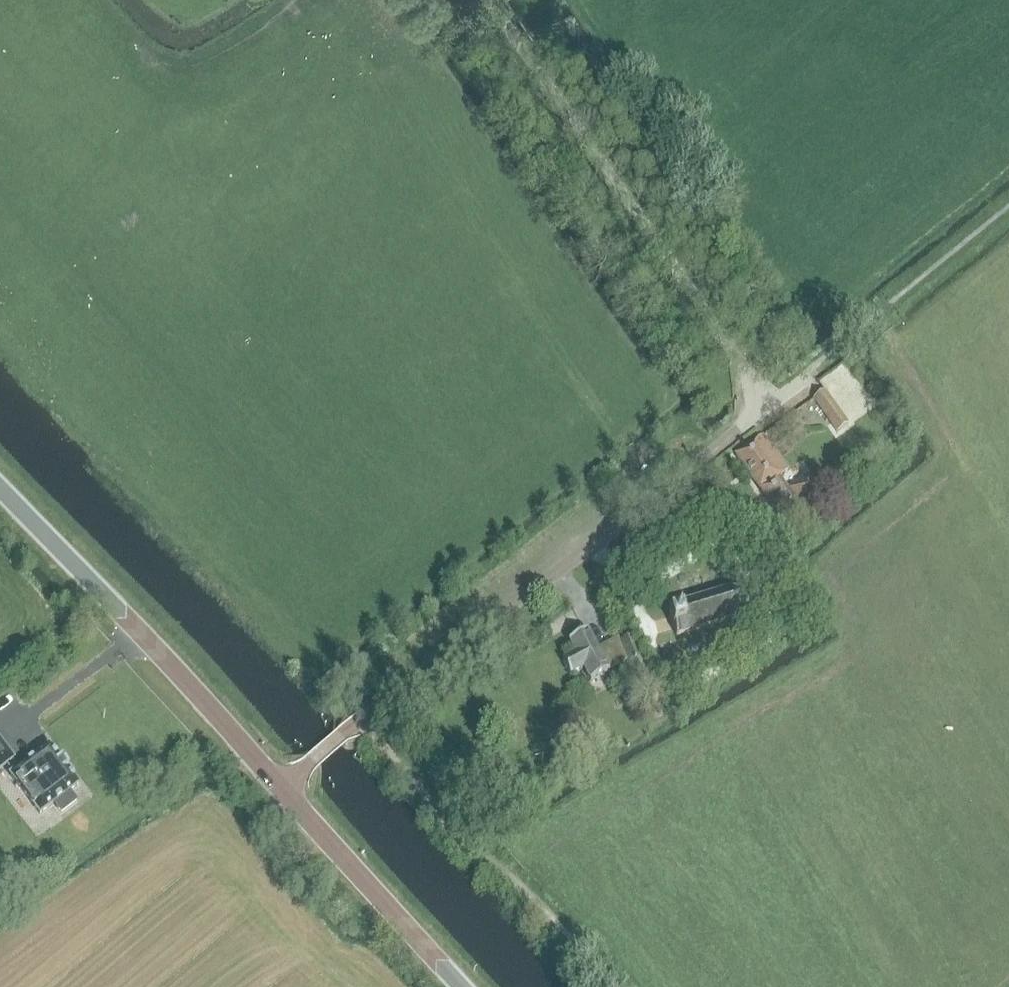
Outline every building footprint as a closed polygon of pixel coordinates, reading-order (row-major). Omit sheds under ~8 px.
[(813,400),(836,433),(848,424),(824,391),(813,400)] [(786,471),(761,436),(734,455),(776,514),(796,500),(802,509),(823,494),(809,475),(788,490),(778,477),(786,471)] [(673,628),(675,636),(736,618),(745,607),(742,594),(728,591),(667,609),(670,616),(668,617),(672,628),(673,628)] [(595,650),(586,632),(568,642),(575,654),(562,662),(569,676),(583,668),(589,681),(607,671),(626,661),(643,702),(657,697),(631,637),(618,642),(616,638),(595,650)] [(663,704),(667,714),(682,706),(678,696),(663,704)] [(13,759),(0,742),(0,768),(13,759)] [(61,813),(75,801),(68,792),(77,785),(66,770),(67,769),(61,760),(59,761),(48,747),(10,776),(39,814),(53,803),(61,813)]
